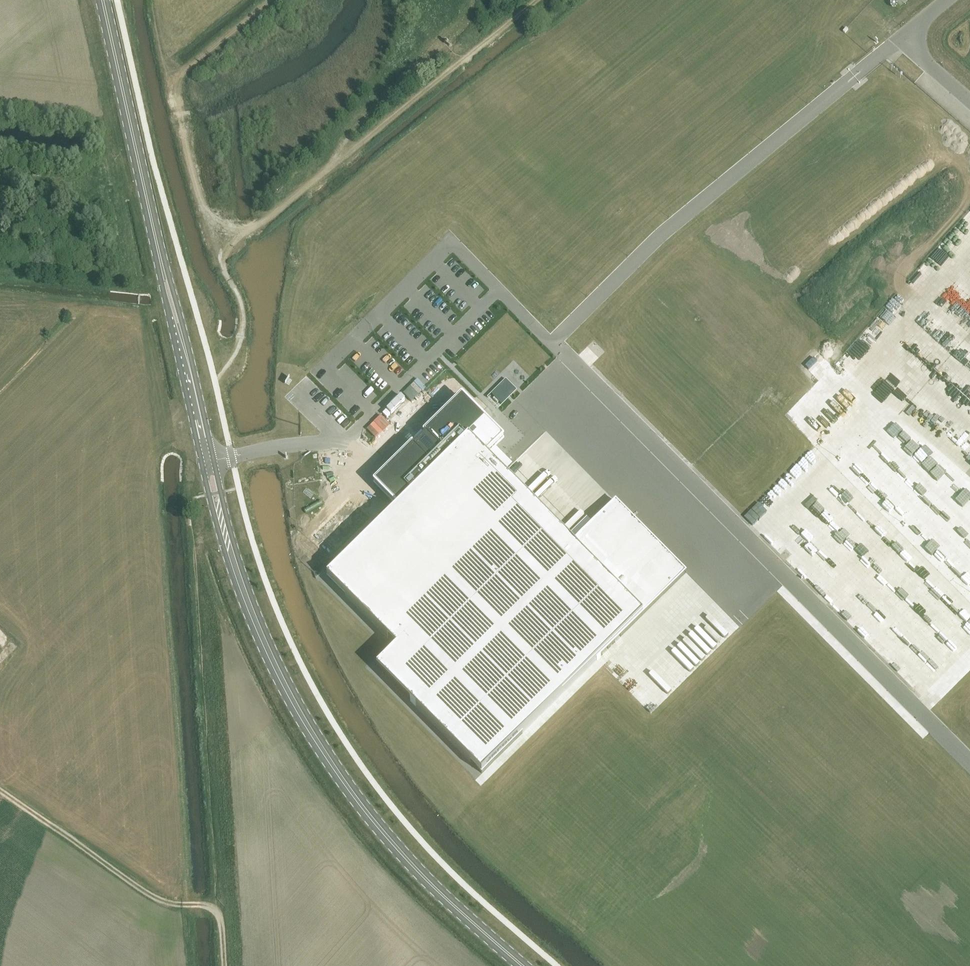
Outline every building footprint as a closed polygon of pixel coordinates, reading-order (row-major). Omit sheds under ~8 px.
[(482,773),(686,572),(616,501),(573,543),(487,456),(486,455),(503,439),(485,421),(327,576),(397,647),(377,667),(482,773)]
